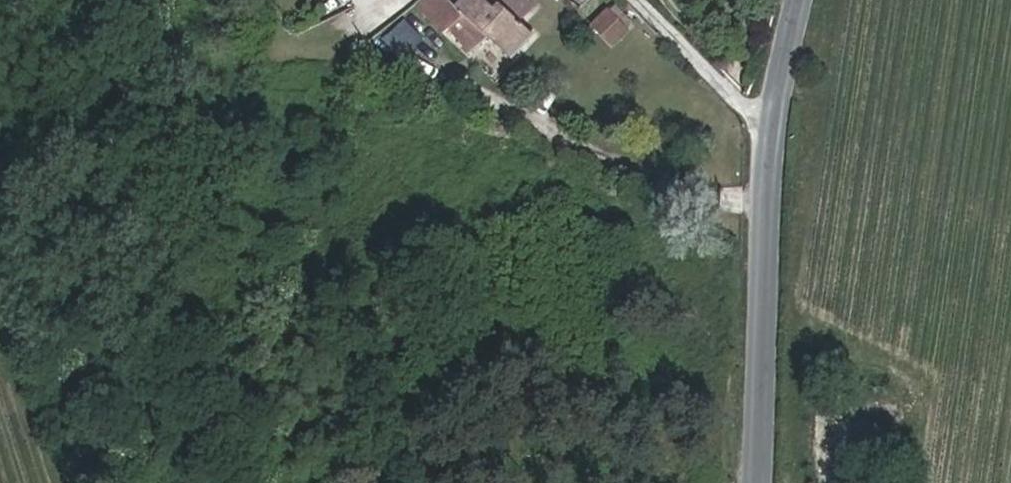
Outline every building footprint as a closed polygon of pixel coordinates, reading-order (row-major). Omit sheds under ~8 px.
[(516,20),(534,5),(530,0),(463,0),(457,6),(450,0),(420,0),(415,4),(444,34),(449,30),(470,54),(488,38),(511,60),(533,35),(516,20)] [(631,24),(613,6),(607,12),(625,30),(631,24)] [(625,30),(607,12),(593,26),(611,44),(625,30)]
